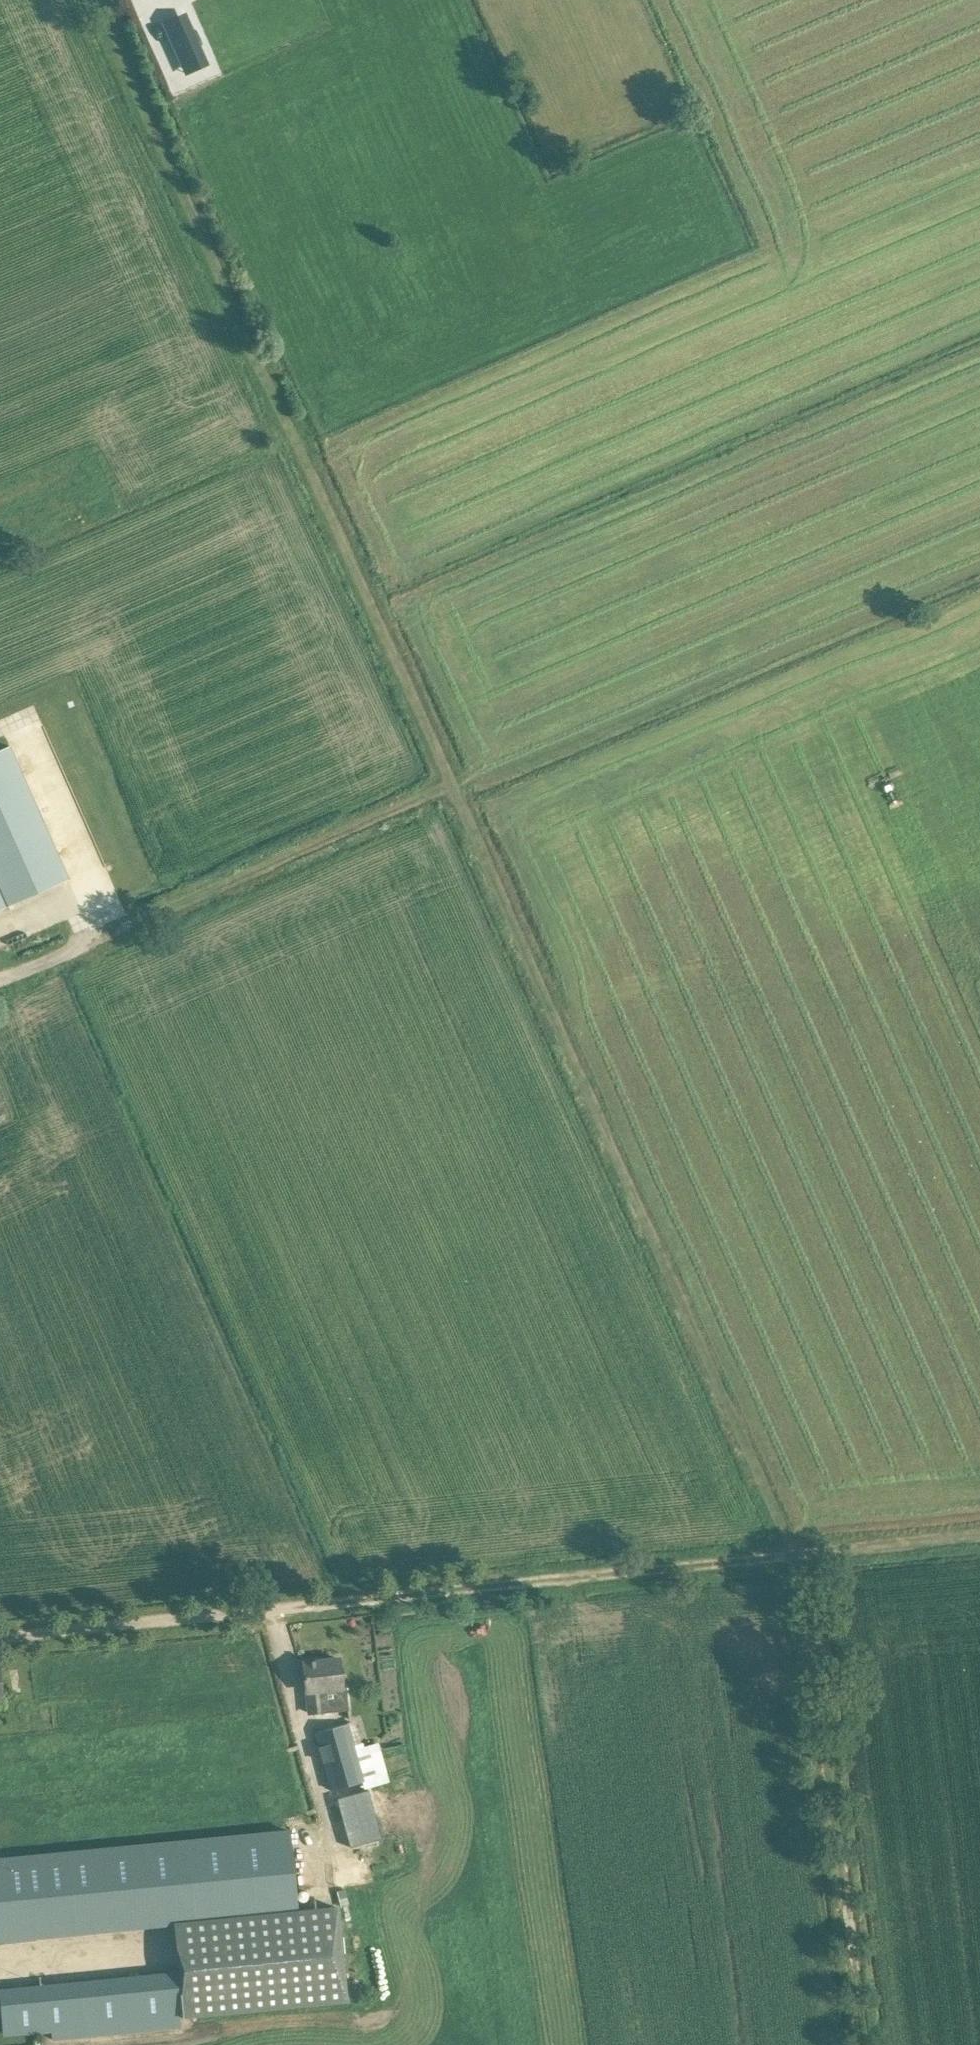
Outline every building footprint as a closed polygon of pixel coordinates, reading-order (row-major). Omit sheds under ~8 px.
[(184,67),(199,60),(182,22),(167,29),(184,67)] [(69,876),(10,745),(0,750),(0,907),(69,876)] [(342,1686),(341,1678),(339,1658),(303,1662),(306,1691),(307,1691),(309,1713),(348,1708),(345,1686),(342,1686)] [(390,1786),(389,1780),(378,1742),(363,1746),(355,1721),(316,1732),(332,1789),(363,1781),(365,1786),(374,1784),(375,1790),(390,1786)] [(297,1910),(289,1830),(0,1859),(0,1939),(173,1922),(180,1972),(0,1990),(0,1993),(4,2033),(183,2016),(347,2002),(336,1906),(297,1910)]
